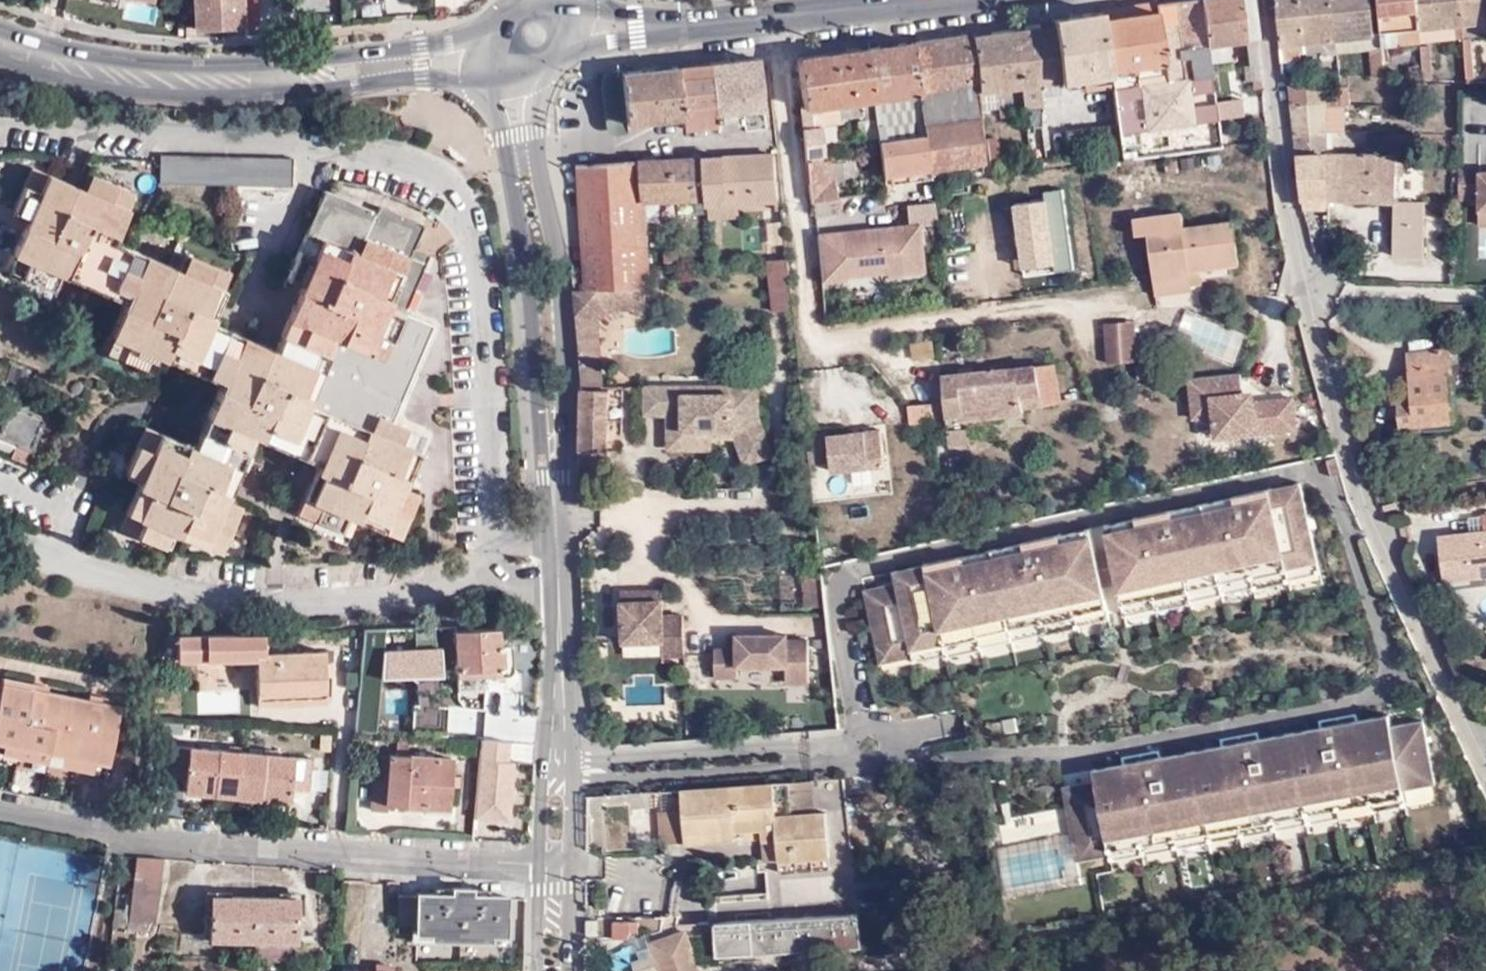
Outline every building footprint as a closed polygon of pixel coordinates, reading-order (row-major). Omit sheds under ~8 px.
[(192,27),(259,26),(258,0),(192,0),(192,27)] [(1200,0),(1196,0),(1155,6),(1155,3),(1101,11),(1110,87),(1116,125),(1121,161),(1142,158),(1129,69),(1138,67),(1147,131),(1193,124),(1189,99),(1194,99),(1192,79),(1211,77),(1206,47),(1200,0)] [(1206,47),(1245,41),(1249,65),(1243,66),(1245,81),(1254,80),(1254,89),(1264,88),(1254,0),(1200,0),(1206,47)] [(1299,0),(1276,0),(1280,44),(1304,42),(1299,0)] [(1331,0),(1299,0),(1304,42),(1305,54),(1336,52),(1334,39),(1331,0)] [(1334,39),(1373,35),(1373,33),(1370,0),(1331,0),(1334,39)] [(1416,0),(1377,0),(1380,33),(1418,28),(1416,0)] [(1460,0),(1416,0),(1418,28),(1438,27),(1453,25),(1461,25),(1460,0)] [(1461,25),(1479,23),(1485,22),(1485,0),(1460,0),(1461,25)] [(1110,87),(1101,11),(1068,16),(1078,80),(1084,78),(1086,90),(1110,87)] [(1068,16),(1050,19),(1060,82),(1060,83),(1078,80),(1068,16)] [(1060,82),(1050,19),(1036,21),(1037,29),(1011,32),(1019,80),(1020,87),(1022,104),(1023,114),(1038,112),(1036,99),(1040,99),(1038,85),(1060,82)] [(1479,23),(1461,25),(1462,38),(1472,37),(1479,37),(1479,23)] [(1462,38),(1461,25),(1453,25),(1454,38),(1462,38)] [(1438,27),(1418,28),(1419,42),(1439,40),(1438,27)] [(1419,42),(1418,28),(1380,33),(1381,45),(1419,42)] [(1019,80),(1011,32),(970,37),(981,110),(997,108),(996,90),(1020,87),(1019,80)] [(1381,45),(1380,33),(1373,33),(1373,35),(1374,48),(1368,49),(1370,78),(1384,79),(1381,45)] [(965,34),(913,42),(926,135),(931,169),(983,162),(965,34)] [(1373,35),(1334,39),(1336,52),(1368,49),(1374,48),(1373,35)] [(1472,37),(1462,38),(1466,83),(1475,82),(1472,37)] [(913,42),(867,49),(875,114),(877,134),(879,140),(926,135),(913,42)] [(1429,46),(1420,47),(1422,81),(1431,81),(1429,46)] [(875,114),(867,49),(798,59),(805,109),(801,109),(811,203),(814,202),(828,201),(863,195),(861,175),(851,177),(848,153),(824,156),(821,127),(837,126),(837,119),(860,116),(875,114)] [(757,60),(710,65),(717,126),(717,134),(764,129),(757,60)] [(677,70),(682,119),(683,129),(717,126),(710,65),(694,68),(677,70)] [(677,70),(622,74),(623,94),(611,94),(615,125),(682,119),(677,70)] [(1290,73),(1290,83),(1293,104),(1326,106),(1325,88),(1324,81),(1300,82),(1299,73),(1290,73)] [(1215,102),(1211,77),(1192,79),(1194,99),(1199,130),(1219,128),(1218,123),(1217,119),(1215,102)] [(1060,83),(1060,82),(1038,85),(1040,99),(1062,95),(1060,83)] [(996,90),(997,108),(1022,104),(1020,87),(996,90)] [(1326,106),(1341,105),(1339,87),(1325,88),(1326,106)] [(1339,87),(1341,105),(1348,104),(1347,87),(1339,87)] [(1217,119),(1244,115),(1241,98),(1215,102),(1217,119)] [(1326,106),(1293,104),(1297,155),(1327,155),(1326,151),(1326,133),(1326,106)] [(1326,106),(1326,133),(1342,133),(1341,107),(1326,106)] [(877,134),(875,114),(860,116),(863,135),(877,134)] [(1101,137),(1100,128),(1068,133),(1071,158),(1085,156),(1083,140),(1101,137)] [(1151,157),(1222,147),(1219,128),(1199,130),(1148,138),(1151,157)] [(931,169),(926,135),(879,140),(883,176),(931,169)] [(998,139),(985,141),(989,169),(1001,167),(998,139)] [(1394,200),(1396,156),(1336,154),(1327,155),(1327,198),(1329,198),(1394,200)] [(776,155),(705,159),(707,199),(707,204),(710,204),(739,203),(779,202),(776,155)] [(1297,155),(1302,200),(1327,198),(1327,155),(1297,155)] [(160,185),(226,186),(238,186),(293,187),(292,159),(162,157),(160,185)] [(579,166),(584,291),(629,289),(646,288),(651,288),(646,201),(707,199),(705,159),(579,166)] [(206,377),(226,330),(210,323),(231,275),(188,256),(181,271),(114,242),(134,193),(89,174),(82,190),(32,168),(17,205),(32,211),(23,233),(7,269),(54,288),(59,274),(126,303),(106,351),(150,370),(158,356),(206,377)] [(1480,171),(1480,168),(1460,168),(1460,198),(1478,199),(1478,210),(1485,210),(1485,171),(1480,171)] [(861,175),(863,195),(874,194),(872,174),(861,175)] [(238,186),(226,186),(225,198),(238,199),(238,186)] [(275,349),(242,336),(221,384),(202,433),(246,452),(254,436),(319,463),(298,512),(349,534),(355,519),(400,539),(418,496),(401,489),(424,437),(392,424),(432,328),(404,315),(428,255),(412,248),(423,224),(380,207),(377,213),(326,193),(290,280),(302,286),(275,349)] [(1304,208),(1329,206),(1329,198),(1327,198),(1302,200),(1304,208)] [(1423,200),(1394,200),(1394,207),(1423,208),(1423,200)] [(828,201),(814,202),(815,214),(829,213),(828,201)] [(739,203),(710,204),(712,220),(740,218),(739,203)] [(32,211),(17,205),(8,225),(23,233),(32,211)] [(1423,208),(1394,207),(1392,256),(1422,257),(1423,208)] [(1477,225),(1485,225),(1485,210),(1478,210),(1477,225)] [(1182,272),(1189,271),(1200,270),(1238,266),(1233,222),(1184,228),(1183,213),(1133,219),(1136,236),(1148,235),(1154,283),(1183,279),(1182,272)] [(794,309),(788,259),(768,261),(774,311),(794,309)] [(1200,270),(1189,271),(1190,285),(1201,284),(1200,270)] [(1190,285),(1189,271),(1182,272),(1183,279),(1154,283),(1155,297),(1191,292),(1190,285)] [(646,288),(629,289),(631,309),(647,309),(646,288)] [(584,291),(577,291),(583,375),(582,381),(602,382),(598,321),(609,310),(631,309),(629,289),(584,291)] [(1133,323),(1106,325),(1113,364),(1120,364),(1118,339),(1134,338),(1133,323)] [(1113,364),(1106,325),(1103,325),(1106,364),(1113,364)] [(242,336),(226,330),(206,377),(221,384),(242,336)] [(1137,363),(1134,338),(1118,339),(1120,364),(1137,363)] [(1149,361),(1163,360),(1163,350),(1156,350),(1155,346),(1148,346),(1149,361)] [(1456,423),(1451,349),(1410,351),(1412,400),(1399,401),(1401,428),(1456,423)] [(946,418),(1060,404),(1054,365),(940,379),(946,418)] [(602,382),(582,381),(581,499),(581,506),(608,507),(610,390),(603,390),(602,382)] [(669,414),(669,387),(647,387),(646,414),(669,414)] [(686,387),(669,387),(669,414),(675,415),(675,426),(669,426),(669,449),(710,449),(711,438),(711,430),(734,430),(737,437),(746,464),(772,455),(758,415),(758,387),(732,387),(731,395),(686,395),(686,387)] [(908,406),(910,424),(933,422),(931,405),(908,406)] [(12,406),(0,436),(0,440),(32,453),(45,420),(12,406)] [(226,500),(239,468),(195,449),(145,428),(126,471),(143,478),(128,513),(147,521),(139,537),(163,548),(170,534),(221,554),(242,507),(226,500)] [(239,468),(246,452),(202,433),(195,449),(239,468)] [(31,455),(16,449),(12,460),(26,467),(31,455)] [(1155,591),(1317,563),(1299,481),(1266,488),(1268,495),(1255,497),(1255,491),(1147,514),(1148,522),(1142,523),(1155,591)] [(1268,495),(1266,488),(1255,491),(1255,497),(1268,495)] [(1472,578),(1485,576),(1485,514),(1484,514),(1484,515),(1485,531),(1470,533),(1440,537),(1443,574),(1471,570),(1472,578)] [(1485,531),(1484,515),(1470,517),(1470,533),(1485,531)] [(1136,524),(1135,517),(1102,524),(1108,548),(1115,582),(1121,607),(1156,599),(1155,593),(1155,591),(1142,523),(1136,524)] [(1106,609),(1101,586),(1093,551),(1088,527),(1055,535),(1057,541),(1045,544),(1044,537),(937,560),(938,567),(926,569),(925,563),(893,570),(895,582),(863,589),(879,660),(911,653),(1106,609)] [(1057,541),(1055,535),(1044,537),(1045,544),(1057,541)] [(1101,586),(1115,582),(1108,548),(1093,551),(1101,586)] [(938,567),(937,560),(925,563),(926,569),(938,567)] [(1317,564),(1317,563),(1155,591),(1155,593),(1156,599),(1317,564)] [(1156,599),(1158,609),(1187,602),(1188,601),(1254,586),(1254,588),(1286,581),(1286,579),(1319,572),(1317,564),(1156,599)] [(1443,581),(1472,578),(1471,570),(1443,574),(1443,581)] [(663,656),(685,657),(684,616),(663,616),(663,601),(644,601),(644,591),(622,592),(623,642),(663,642),(663,656)] [(663,591),(644,591),(644,601),(663,601),(663,591)] [(1155,609),(1158,609),(1156,599),(1121,607),(1122,614),(1155,608),(1155,609)] [(435,605),(425,607),(427,616),(437,614),(435,605)] [(1108,618),(1106,609),(911,653),(912,656),(913,661),(945,654),(944,655),(977,649),(977,647),(1043,632),(1043,633),(1076,626),(1076,624),(1108,618)] [(500,647),(500,630),(458,631),(459,689),(485,688),(485,668),(501,668),(504,673),(507,675),(514,673),(513,647),(500,647)] [(512,630),(500,630),(500,647),(513,647),(512,630)] [(420,632),(404,632),(404,673),(421,673),(420,632)] [(257,655),(264,655),(263,636),(177,639),(178,663),(257,659),(257,655)] [(912,656),(911,653),(879,660),(880,663),(912,656)] [(324,654),(264,655),(257,655),(257,659),(260,700),(326,698),(324,654)] [(3,681),(2,686),(47,695),(48,690),(3,681)] [(2,686),(0,694),(0,745),(3,746),(94,766),(108,769),(119,711),(105,707),(89,704),(47,695),(2,686)] [(327,703),(326,698),(260,700),(260,706),(327,703)] [(90,699),(89,704),(105,707),(106,702),(90,699)] [(1223,744),(1185,751),(1200,832),(1403,794),(1401,787),(1433,782),(1422,719),(1390,724),(1388,713),(1356,719),(1356,726),(1344,728),(1343,721),(1235,741),(1236,749),(1224,750),(1223,744)] [(1356,726),(1356,719),(1343,721),(1344,728),(1356,726)] [(1235,741),(1223,744),(1224,750),(1236,749),(1235,741)] [(94,766),(3,746),(1,757),(91,777),(94,766)] [(238,797),(242,754),(171,747),(167,778),(187,779),(186,791),(238,797)] [(1088,800),(1099,855),(1112,852),(1111,849),(1200,832),(1185,751),(1137,760),(1136,767),(1125,769),(1124,762),(1092,768),(1094,780),(1098,799),(1088,800)] [(311,760),(242,754),(238,797),(291,802),(292,791),(310,792),(311,760)] [(453,759),(389,755),(387,781),(373,781),(371,811),(385,813),(385,804),(448,809),(453,759)] [(1136,767),(1137,760),(1124,762),(1125,769),(1136,767)] [(764,831),(764,839),(767,894),(716,897),(717,907),(710,907),(710,922),(717,922),(859,914),(844,778),(682,789),(685,835),(764,831)] [(1094,780),(1084,782),(1088,800),(1098,799),(1094,780)] [(1088,800),(1084,782),(1062,786),(1066,805),(1088,800)] [(666,840),(686,840),(685,835),(682,789),(664,790),(666,840)] [(1200,832),(1202,840),(1210,839),(1210,840),(1243,835),(1243,833),(1307,821),(1307,823),(1340,816),(1340,815),(1404,803),(1403,794),(1200,832)] [(1076,859),(1099,855),(1088,800),(1066,805),(1076,859)] [(686,840),(687,844),(764,839),(764,831),(685,835),(686,840)] [(1077,883),(1068,832),(996,847),(1004,897),(1077,883)] [(1145,850),(1202,840),(1200,832),(1111,849),(1112,852),(1112,858),(1145,853),(1145,850)] [(162,858),(135,856),(127,921),(154,925),(162,858)] [(416,926),(416,933),(432,933),(433,939),(488,940),(488,935),(503,934),(503,895),(469,895),(469,887),(453,888),(452,895),(417,894),(417,896),(416,926)] [(417,896),(398,896),(397,925),(416,926),(417,896)] [(210,939),(254,940),(292,940),(295,940),(296,899),(212,897),(210,939)] [(665,918),(661,934),(678,935),(679,925),(680,916),(666,914),(665,918)] [(758,954),(862,946),(859,914),(717,922),(720,961),(759,959),(758,954)] [(599,938),(611,938),(629,939),(629,933),(652,934),(661,934),(665,918),(599,917),(599,921),(599,935),(599,938)] [(587,920),(586,934),(599,935),(599,921),(587,920)] [(705,923),(679,925),(678,935),(687,933),(688,935),(705,936),(705,923)] [(695,951),(688,935),(687,933),(678,935),(655,943),(657,954),(644,958),(635,961),(639,970),(703,970),(695,951)] [(655,943),(652,934),(638,938),(644,958),(657,954),(655,943)] [(688,935),(695,951),(706,951),(705,936),(688,935)] [(587,937),(586,953),(611,954),(611,938),(599,938),(587,937)] [(292,940),(254,940),(255,960),(291,960),(292,940)]
